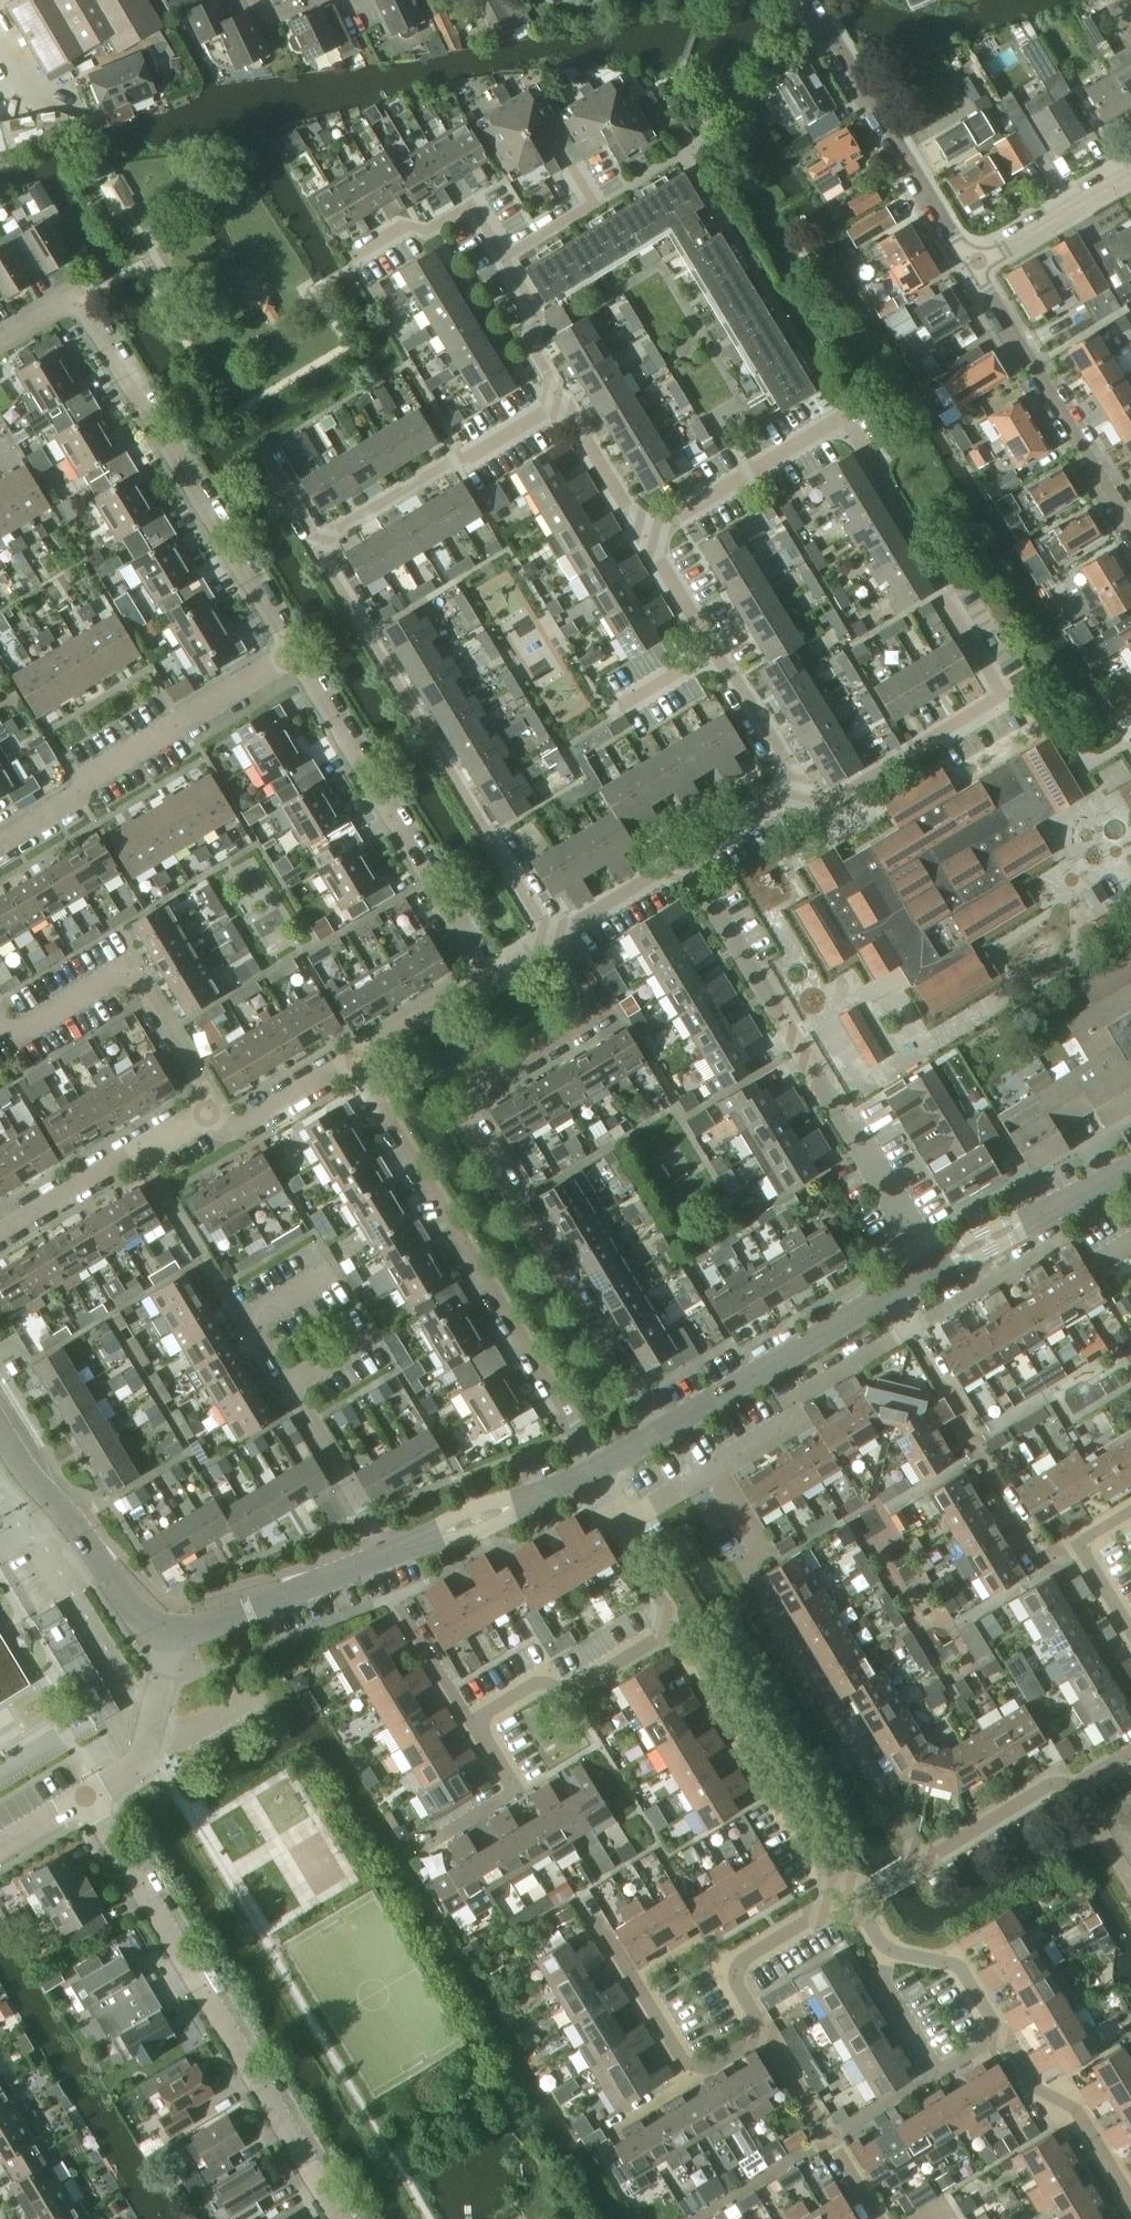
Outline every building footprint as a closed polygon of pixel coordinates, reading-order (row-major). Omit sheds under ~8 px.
[(6,4),(4,4),(44,72),(107,35),(116,50),(160,25),(145,0),(13,0),(6,4)] [(169,12),(195,0),(163,0),(169,12)] [(202,41),(203,40),(209,54),(214,60),(217,63),(220,65),(224,66),(228,67),(232,68),(236,67),(237,70),(245,66),(247,70),(251,71),(259,68),(261,63),(259,59),(267,55),(245,11),(224,21),(215,0),(210,0),(187,11),(202,41)] [(387,37),(400,31),(402,35),(407,37),(413,34),(415,28),(414,24),(425,19),(416,0),(369,0),(387,37)] [(528,20),(517,0),(484,0),(479,3),(496,37),(512,28),(528,20)] [(909,8),(929,0),(905,0),(909,8)] [(290,42),(293,48),(297,50),(301,48),(307,60),(336,46),(340,54),(353,47),(342,23),(329,29),(319,8),(289,22),(295,35),(291,37),(290,42)] [(1082,20),(1096,44),(1110,36),(1096,12),(1082,20)] [(178,52),(163,28),(154,33),(159,41),(154,45),(159,53),(165,50),(170,58),(178,52)] [(1021,49),(1046,90),(1024,103),(1054,153),(1083,135),(1063,102),(1073,97),(1038,38),(1021,49)] [(1085,46),(1091,58),(1100,54),(1093,42),(1085,46)] [(1112,74),(1130,105),(1130,46),(1104,62),(1112,74)] [(88,74),(102,111),(126,101),(128,105),(151,96),(149,92),(153,90),(138,54),(88,74)] [(783,83),(776,87),(780,93),(786,89),(790,95),(783,99),(795,119),(801,115),(807,125),(831,110),(834,108),(828,99),(807,63),(781,79),(783,83)] [(960,79),(972,101),(986,93),(977,76),(974,71),(960,79)] [(1112,74),(1086,90),(1105,122),(1130,106),(1130,105),(1112,74)] [(584,97),(568,106),(559,112),(578,143),(600,129),(608,144),(607,145),(618,163),(628,157),(626,154),(655,136),(640,111),(657,100),(650,89),(633,100),(618,76),(594,90),(589,82),(579,89),(584,97)] [(757,83),(766,99),(776,92),(767,77),(757,83)] [(555,114),(537,85),(511,100),(501,83),(491,89),(502,106),(477,121),(513,181),(542,163),(551,177),(561,170),(544,142),(542,143),(533,127),(555,114)] [(373,105),(361,113),(369,126),(381,119),(373,105)] [(935,139),(942,150),(940,153),(942,157),(946,158),(948,161),(975,145),(976,144),(980,151),(995,143),(990,135),(992,134),(980,112),(962,123),(935,139)] [(466,121),(448,131),(479,183),(487,179),(480,168),(477,170),(474,167),(478,164),(488,158),(466,121)] [(807,170),(817,189),(818,189),(820,193),(838,183),(835,178),(836,178),(832,173),(843,166),(847,174),(856,169),(852,161),(860,156),(853,143),(855,139),(852,132),(846,132),(845,129),(815,147),(824,160),(807,170)] [(448,131),(429,143),(452,180),(465,172),(467,176),(463,178),(470,189),(479,183),(448,131)] [(297,132),(288,138),(296,151),(305,145),(297,132)] [(1015,132),(994,145),(1001,156),(1010,151),(1020,168),(1032,161),(1015,132)] [(429,143),(411,154),(442,205),(450,201),(444,190),(440,192),(438,189),(441,186),(452,180),(429,143)] [(384,152),(366,163),(396,214),(404,209),(398,199),(395,202),(392,198),(396,196),(405,190),(406,189),(392,165),(384,152)] [(392,165),(406,189),(405,190),(413,204),(425,197),(428,195),(431,199),(427,201),(433,211),(442,205),(411,154),(408,155),(392,165)] [(978,198),(1003,183),(988,158),(949,181),(964,206),(967,204),(972,212),(982,205),(978,198)] [(366,163),(347,174),(369,211),(379,205),(387,219),(396,214),(366,163)] [(816,391),(726,242),(721,233),(712,238),(696,211),(704,206),(683,172),(682,172),(523,268),(524,269),(544,302),(556,295),(669,226),(763,381),(774,399),(781,412),(804,398),(816,391)] [(347,174),(329,185),(359,236),(368,231),(362,221),(358,223),(356,219),(360,217),(369,211),(347,174)] [(118,175),(100,186),(112,208),(130,197),(118,175)] [(27,187),(41,211),(53,204),(40,180),(27,187)] [(359,236),(329,185),(310,197),(332,233),(343,227),(351,241),(359,236)] [(849,203),(857,216),(880,201),(873,189),(849,203)] [(448,202),(442,205),(446,211),(446,212),(454,207),(454,206),(450,201),(448,202)] [(442,205),(433,211),(436,217),(446,212),(446,211),(442,205)] [(846,231),(848,233),(857,247),(895,224),(884,208),(846,231)] [(4,244),(5,243),(15,261),(26,278),(26,277),(40,269),(43,274),(68,259),(45,219),(21,233),(17,227),(0,237),(0,238),(4,244)] [(1092,246),(1102,263),(1101,264),(1099,273),(1100,275),(1120,308),(1124,305),(1130,301),(1130,286),(1127,280),(1130,278),(1130,221),(1130,219),(1101,236),(1104,239),(1092,246)] [(909,226),(866,252),(872,262),(882,255),(892,270),(927,247),(917,231),(913,233),(909,226)] [(1120,308),(1100,275),(1076,234),(1036,258),(1035,258),(1006,275),(1032,320),(1062,302),(1057,294),(1073,285),(1091,316),(1067,329),(1072,337),(1095,323),(1120,308)] [(1,292),(4,297),(29,282),(26,277),(26,278),(15,261),(5,243),(4,244),(0,247),(0,293),(1,292)] [(927,247),(892,270),(904,290),(903,291),(905,294),(938,274),(933,266),(937,264),(927,247)] [(398,271),(410,290),(443,270),(431,251),(425,255),(399,270),(398,271)] [(410,290),(422,309),(454,290),(443,270),(410,290)] [(967,320),(965,316),(967,313),(964,308),(961,308),(948,288),(914,309),(933,340),(967,320)] [(422,309),(433,329),(466,309),(454,290),(422,309)] [(400,291),(389,298),(394,306),(405,300),(400,291)] [(269,294),(257,301),(263,313),(266,311),(271,320),(278,316),(273,308),(276,306),(269,294)] [(874,308),(880,318),(898,308),(892,297),(874,308)] [(389,298),(376,305),(382,314),(394,306),(389,298)] [(619,307),(625,318),(634,313),(627,302),(619,307)] [(560,305),(543,315),(555,334),(572,324),(560,305)] [(883,318),(896,340),(917,328),(904,306),(883,318)] [(433,329),(445,349),(478,329),(466,309),(433,329)] [(634,313),(625,318),(633,331),(641,326),(634,313)] [(1121,316),(1114,320),(1121,332),(1130,326),(1124,314),(1121,316)] [(555,334),(551,337),(563,356),(596,336),(584,317),(572,324),(555,334)] [(429,338),(423,329),(412,336),(417,345),(429,338)] [(448,368),(451,372),(457,368),(490,349),(478,329),(445,349),(452,361),(449,363),(448,368)] [(15,372),(27,392),(66,368),(55,350),(62,346),(53,332),(26,349),(11,359),(18,371),(15,372)] [(1068,350),(1081,373),(1110,356),(1096,333),(1068,350)] [(417,345),(412,336),(400,344),(405,353),(417,345)] [(596,336),(563,356),(575,376),(608,356),(596,336)] [(642,347),(649,358),(657,353),(650,342),(642,347)] [(941,382),(956,407),(961,416),(973,409),(968,401),(1005,378),(990,352),(984,356),(978,345),(948,364),(954,374),(941,382)] [(457,368),(469,388),(502,368),(490,349),(457,368)] [(657,353),(649,358),(657,371),(665,366),(657,353)] [(608,356),(575,376),(587,396),(620,375),(608,356)] [(1081,373),(1095,395),(1123,378),(1110,356),(1081,373)] [(916,376),(922,386),(942,373),(936,363),(923,371),(916,376)] [(23,416),(34,433),(92,397),(85,385),(79,388),(66,368),(27,392),(27,394),(22,397),(30,411),(23,416)] [(447,368),(435,375),(441,384),(452,377),(447,368)] [(502,368),(469,388),(481,407),(513,388),(502,368)] [(425,381),(423,383),(429,391),(441,384),(435,375),(425,381)] [(620,375),(587,396),(599,415),(631,395),(620,375)] [(1109,418),(1130,404),(1130,390),(1123,378),(1095,395),(1109,418)] [(666,386),(673,397),(681,392),(675,381),(666,386)] [(380,385),(371,390),(379,402),(388,397),(380,385)] [(367,391),(359,396),(364,404),(372,399),(367,391)] [(681,392),(673,397),(680,409),(689,404),(681,392)] [(631,395),(599,415),(610,435),(643,415),(631,395)] [(53,436),(66,456),(105,432),(94,413),(100,409),(92,397),(34,433),(35,433),(50,424),(56,434),(53,436)] [(388,397),(379,402),(386,413),(395,408),(388,397)] [(990,444),(993,449),(1034,425),(1019,399),(988,418),(1000,438),(990,444)] [(763,402),(743,413),(752,428),(772,417),(763,402)] [(1123,440),(1130,435),(1130,404),(1109,418),(1123,440)] [(341,408),(332,413),(339,425),(348,420),(341,408)] [(417,409),(397,421),(417,453),(436,441),(417,409)] [(445,418),(449,426),(461,419),(457,411),(445,418)] [(330,415),(319,422),(325,431),(336,424),(330,415)] [(643,415),(610,435),(622,454),(655,434),(643,415)] [(689,424),(697,436),(705,431),(698,419),(689,424)] [(962,430),(955,419),(944,425),(951,436),(962,430)] [(348,420),(339,425),(347,437),(355,432),(348,420)] [(397,421),(378,433),(396,463),(397,465),(417,453),(397,421)] [(1034,425),(993,449),(996,453),(1005,447),(1018,468),(1049,449),(1034,425)] [(303,431),(294,437),(301,449),(310,444),(303,431)] [(705,431),(697,436),(704,449),(713,444),(705,431)] [(81,475),(88,486),(130,460),(123,447),(117,451),(105,432),(66,456),(78,477),(81,475)] [(378,433),(358,444),(376,475),(377,477),(397,465),(396,463),(378,433)] [(655,434),(622,454),(634,474),(667,454),(655,434)] [(1130,455),(1130,435),(1123,440),(1130,455)] [(514,471),(527,492),(559,473),(552,462),(571,450),(565,440),(514,471)] [(310,444),(301,449),(307,460),(316,455),(310,444)] [(358,444),(338,456),(356,486),(358,489),(377,477),(376,475),(358,444)] [(983,444),(968,453),(968,454),(973,461),(987,452),(983,444)] [(987,452),(973,461),(977,468),(992,459),(987,452)] [(667,454),(634,474),(646,494),(647,493),(679,474),(667,454)] [(39,455),(29,461),(38,475),(47,469),(39,455)] [(826,482),(818,487),(824,497),(861,474),(849,455),(838,462),(820,472),(826,482)] [(338,456),(319,468),(338,500),(358,489),(356,486),(338,456)] [(92,498),(104,518),(143,494),(132,476),(138,472),(130,460),(88,486),(94,497),(92,498)] [(25,465),(4,478),(29,518),(50,506),(25,465)] [(338,500),(319,468),(299,481),(318,512),(338,500)] [(1013,469),(998,479),(1006,492),(1021,482),(1013,469)] [(1019,495),(1026,507),(1036,501),(1044,515),(1077,495),(1062,470),(1046,479),(1045,476),(1027,487),(1029,489),(1019,495)] [(527,493),(539,513),(590,481),(585,472),(566,484),(559,473),(527,492),(527,493)] [(861,474),(824,497),(830,507),(838,502),(844,512),(873,494),(861,474)] [(0,480),(0,518),(8,531),(29,518),(4,478),(0,480)] [(461,481),(441,493),(462,528),(482,516),(461,481)] [(551,532),(552,533),(584,514),(577,502),(596,491),(590,481),(539,513),(540,514),(551,532)] [(441,493),(421,505),(442,540),(462,528),(441,493)] [(1010,493),(994,503),(1004,520),(1020,510),(1010,493)] [(119,537),(126,548),(168,522),(161,510),(155,514),(143,494),(104,518),(116,539),(119,537)] [(842,526),(847,535),(885,512),(873,494),(844,512),(850,521),(842,526)] [(496,499),(484,506),(490,516),(491,515),(502,509),(501,508),(496,500),(496,499)] [(65,501),(56,506),(65,522),(74,517),(65,501)] [(779,507),(779,508),(786,520),(795,514),(788,502),(779,507)] [(760,508),(767,520),(776,515),(768,503),(760,508)] [(421,505),(402,517),(422,552),(442,540),(421,505)] [(499,511),(492,516),(493,519),(496,524),(504,519),(499,511)] [(1058,525),(1035,540),(1041,551),(1048,547),(1057,561),(1068,554),(1100,535),(1087,512),(1060,528),(1058,525)] [(885,513),(848,536),(853,545),(861,541),(867,550),(897,532),(885,513)] [(557,558),(564,554),(616,523),(610,514),(591,525),(584,514),(552,533),(545,538),(557,558)] [(795,514),(786,520),(794,532),(803,527),(795,514)] [(402,517),(382,529),(402,564),(422,552),(402,517)] [(130,562),(142,582),(182,558),(170,539),(176,535),(168,522),(126,548),(133,560),(130,562)] [(34,527),(41,538),(47,534),(40,523),(34,527)] [(557,558),(555,560),(568,581),(577,575),(610,556),(603,544),(622,533),(616,523),(564,554),(557,558)] [(698,545),(698,546),(710,565),(743,545),(731,525),(698,545)] [(382,529),(362,541),(383,576),(402,564),(382,529)] [(777,536),(784,547),(792,542),(785,531),(777,536)] [(873,560),(865,564),(871,575),(909,552),(897,532),(867,550),(873,560)] [(20,536),(13,540),(20,551),(27,547),(20,536)] [(1017,544),(1014,546),(1021,559),(1025,557),(1035,551),(1027,538),(1017,544)] [(20,551),(13,540),(8,543),(14,554),(20,551)] [(383,576),(362,541),(342,552),(345,557),(363,587),(383,576)] [(486,548),(490,556),(502,549),(497,541),(486,548)] [(792,542),(784,547),(791,559),(799,554),(792,542)] [(803,547),(810,559),(819,553),(812,542),(803,547)] [(743,545),(710,565),(722,585),(755,565),(743,545)] [(102,562),(105,561),(98,550),(86,557),(93,568),(102,562)] [(1059,601),(1065,610),(1123,575),(1108,551),(1082,567),(1091,582),(1059,601)] [(885,580),(891,589),(921,571),(909,552),(871,575),(877,585),(885,580)] [(819,553),(810,559),(817,570),(826,564),(819,553)] [(577,575),(590,595),(641,564),(635,555),(616,566),(610,556),(577,575)] [(182,558),(142,582),(154,602),(161,614),(164,612),(207,585),(200,573),(193,577),(182,558)] [(470,558),(457,566),(461,573),(474,566),(470,558)] [(532,561),(522,567),(528,577),(538,571),(532,561)] [(106,563),(94,570),(100,579),(111,572),(106,563)] [(635,596),(628,586),(647,574),(641,564),(590,595),(597,606),(589,611),(595,620),(602,616),(635,596)] [(755,565),(722,585),(734,605),(767,585),(755,565)] [(461,573),(457,566),(445,573),(450,580),(461,573)] [(800,574),(808,587),(816,582),(808,569),(800,574)] [(921,571),(891,589),(897,599),(889,603),(896,614),(933,591),(921,571)] [(1065,610),(1065,611),(1070,620),(1102,601),(1111,615),(1130,604),(1130,590),(1123,575),(1065,610)] [(431,581),(417,589),(422,597),(435,589),(431,581)] [(827,586),(834,597),(842,592),(835,581),(827,586)] [(816,582),(808,587),(814,598),(823,593),(816,582)] [(168,625),(181,645),(220,621),(208,601),(214,598),(207,585),(164,612),(171,623),(168,625)] [(767,585),(734,605),(745,625),(779,604),(767,585)] [(422,597),(417,589),(407,595),(411,603),(422,597)] [(452,597),(459,609),(468,603),(461,591),(452,597)] [(842,592),(834,597),(841,609),(850,604),(842,592)] [(127,594),(114,602),(118,610),(132,602),(127,594)] [(388,599),(391,605),(378,613),(383,621),(396,613),(396,612),(404,608),(396,595),(388,599)] [(603,617),(615,636),(666,606),(660,596),(641,607),(635,596),(602,616),(603,617)] [(918,608),(922,617),(935,610),(930,601),(918,608)] [(88,603),(83,607),(89,618),(95,614),(88,603)] [(468,603),(459,609),(467,622),(476,616),(468,603)] [(779,604),(745,625),(757,644),(791,624),(779,604)] [(666,606),(615,636),(628,657),(660,638),(653,626),(672,615),(666,606)] [(89,618),(83,607),(76,611),(83,622),(89,618)] [(824,613),(832,626),(840,621),(832,608),(824,613)] [(2,615),(6,620),(13,616),(10,610),(2,615)] [(1059,614),(1053,618),(1060,630),(1065,627),(1072,623),(1070,620),(1065,611),(1059,614)] [(381,630),(393,649),(431,626),(425,616),(417,621),(411,612),(381,630)] [(115,613),(94,626),(119,666),(140,654),(115,613)] [(1098,661),(1124,647),(1130,658),(1130,615),(1100,634),(1104,641),(1091,649),(1097,659),(1098,661)] [(142,618),(128,626),(132,632),(133,631),(145,623),(142,618)] [(902,618),(891,625),(896,634),(908,627),(902,618)] [(850,625),(857,637),(867,632),(859,620),(850,625)] [(220,621),(181,645),(193,665),(196,664),(203,675),(219,665),(220,666),(246,649),(238,636),(232,640),(220,621)] [(571,621),(558,628),(565,639),(577,631),(571,621)] [(840,621),(832,626),(839,637),(847,632),(840,621)] [(145,623),(133,631),(140,643),(155,633),(148,622),(145,623)] [(791,624),(757,644),(769,664),(791,651),(803,644),(791,624)] [(896,634),(891,625),(879,632),(884,641),(896,634)] [(94,626),(73,638),(98,679),(119,666),(94,626)] [(393,649),(405,670),(435,652),(429,641),(436,636),(431,626),(393,649)] [(48,629),(42,633),(48,643),(54,639),(48,629)] [(476,637),(484,649),(493,644),(486,631),(476,637)] [(8,637),(21,659),(28,655),(14,633),(8,637)] [(48,643),(42,633),(35,637),(42,647),(48,643)] [(73,638),(52,650),(77,691),(98,679),(73,638)] [(954,639),(934,651),(953,684),(973,672),(974,672),(954,639)] [(862,643),(850,650),(855,659),(868,651),(867,651),(862,643)] [(493,644),(484,649),(490,661),(500,654),(493,644)] [(1091,649),(1082,654),(1088,665),(1097,659),(1091,649)] [(52,650),(31,663),(56,704),(77,691),(52,650)] [(769,664),(759,670),(770,689),(803,669),(791,651),(769,664)] [(934,651),(914,663),(934,696),(953,684),(934,651)] [(405,670),(417,690),(455,667),(450,658),(442,663),(435,652),(405,670)] [(588,653),(578,659),(584,669),(594,663),(588,653)] [(836,659),(844,671),(852,666),(845,654),(836,659)] [(56,704),(31,663),(11,675),(11,676),(35,717),(56,704)] [(914,663),(894,675),(914,708),(934,696),(914,663)] [(852,666),(844,671),(851,683),(859,678),(852,666)] [(417,690),(428,708),(458,690),(452,680),(461,675),(455,667),(417,690)] [(803,669),(770,689),(782,709),(815,689),(803,669)] [(499,676),(506,687),(517,681),(509,670),(499,676)] [(914,708),(894,675),(874,687),(894,720),(914,708)] [(166,689),(174,702),(193,690),(186,677),(166,689)] [(517,681),(506,687),(513,699),(523,693),(517,681)] [(815,689),(782,709),(794,728),(826,709),(815,689)] [(428,708),(440,727),(478,704),(472,694),(464,699),(458,690),(428,708)] [(860,699),(868,711),(876,706),(869,694),(860,699)] [(240,743),(252,763),(292,739),(281,720),(287,716),(279,703),(251,720),(252,720),(236,730),(243,742),(240,743)] [(440,727),(452,747),(482,730),(476,720),(485,714),(478,704),(440,727)] [(876,706),(868,711),(874,722),(882,717),(876,706)] [(523,714),(530,727),(540,721),(533,708),(523,714)] [(826,709),(794,728),(806,748),(838,728),(826,709)] [(682,738),(703,772),(715,765),(726,783),(744,772),(733,754),(744,747),(723,713),(682,738)] [(607,724),(614,735),(629,726),(623,714),(607,724)] [(521,720),(507,728),(513,738),(527,729),(522,719),(521,720)] [(540,721),(530,727),(538,739),(548,733),(540,721)] [(0,724),(0,741),(9,736),(1,723),(0,724)] [(569,748),(575,759),(612,737),(605,725),(569,748)] [(838,728),(806,748),(818,767),(850,748),(838,728)] [(452,747),(464,767),(502,744),(496,734),(488,739),(482,730),(452,747)] [(884,738),(891,750),(900,745),(892,733),(884,738)] [(842,861),(833,847),(804,865),(820,893),(792,910),(827,969),(856,952),(872,979),(901,962),(906,970),(932,1014),(990,980),(990,979),(967,940),(1025,906),(1009,880),(1054,853),(1037,825),(1044,821),(1087,795),(1052,736),(957,793),(940,764),(880,799),(898,828),(842,861)] [(703,772),(682,738),(642,762),(662,797),(673,790),(685,809),(702,798),(691,780),(703,772)] [(267,781),(274,792),(317,766),(309,754),(304,758),(292,739),(252,763),(264,783),(267,781)] [(464,767),(476,786),(506,768),(500,759),(508,754),(502,744),(464,767)] [(556,747),(541,757),(548,769),(554,765),(564,759),(560,753),(556,747)] [(850,748),(818,767),(830,787),(862,767),(850,748)] [(4,765),(8,763),(0,749),(0,768),(4,765)] [(564,759),(554,765),(561,777),(571,771),(564,759)] [(588,780),(557,798),(564,809),(598,788),(602,786),(586,760),(578,764),(588,780)] [(642,762),(598,788),(612,811),(620,822),(632,815),(644,834),(662,823),(650,804),(662,797),(642,762)] [(8,763),(4,765),(0,768),(0,797),(6,793),(13,804),(16,803),(32,793),(40,788),(33,776),(21,783),(8,763)] [(278,806),(290,826),(330,802),(319,783),(325,779),(317,766),(274,792),(281,804),(278,806)] [(506,768),(476,786),(488,805),(525,782),(532,778),(526,767),(511,776),(506,768)] [(210,774),(189,787),(214,827),(235,815),(210,775),(210,774)] [(525,782),(488,805),(500,825),(529,807),(523,798),(532,793),(525,782)] [(189,787),(168,799),(193,840),(214,827),(189,787)] [(235,799),(241,811),(254,804),(247,791),(235,799)] [(32,793),(16,803),(20,810),(36,800),(32,793)] [(168,799),(147,812),(172,853),(193,840),(168,799)] [(306,845),(313,856),(355,830),(348,818),(342,821),(330,802),(290,826),(303,846),(306,845)] [(634,846),(620,822),(612,811),(572,836),(592,870),(604,863),(615,882),(633,871),(621,853),(634,846)] [(147,812),(127,824),(151,865),(172,853),(147,812)] [(151,865),(127,824),(106,837),(131,878),(151,865)] [(316,869),(328,889),(369,865),(357,846),(363,842),(355,830),(313,856),(320,867),(316,869)] [(232,843),(225,832),(219,836),(225,847),(232,843)] [(572,836),(529,861),(549,895),(562,888),(573,907),(591,896),(580,877),(592,870),(572,836)] [(98,837),(79,848),(101,884),(120,872),(98,837)] [(232,843),(225,847),(230,855),(237,850),(233,843),(232,843)] [(205,844),(198,848),(205,860),(212,856),(205,844)] [(79,848),(61,860),(83,895),(101,884),(79,848)] [(205,860),(198,848),(192,852),(199,863),(205,860)] [(61,860),(43,870),(65,906),(83,895),(61,860)] [(369,865),(328,889),(341,911),(345,908),(351,919),(367,910),(367,911),(395,894),(387,881),(381,885),(369,865)] [(164,869),(157,873),(163,885),(170,880),(164,869)] [(43,870),(25,881),(47,917),(65,906),(43,870)] [(163,885),(157,873),(151,877),(158,888),(163,885)] [(25,881),(7,893),(16,907),(28,928),(47,917),(25,881)] [(1079,893),(1089,909),(1107,898),(1098,882),(1079,893)] [(201,888),(208,902),(216,896),(209,884),(201,888)] [(0,897),(0,922),(11,939),(28,928),(16,907),(7,893),(0,897)] [(216,896),(208,902),(216,916),(225,911),(216,896)] [(391,905),(397,914),(409,907),(403,897),(391,905)] [(675,904),(628,931),(641,952),(672,933),(666,922),(684,911),(679,901),(676,902),(675,904)] [(131,923),(143,942),(178,920),(166,902),(131,923)] [(133,905),(119,914),(123,920),(137,911),(133,905)] [(123,920),(119,914),(106,921),(110,928),(123,920)] [(376,914),(364,922),(370,931),(382,923),(376,914)] [(309,926),(319,942),(334,932),(324,917),(309,926)] [(143,942),(154,960),(189,938),(178,920),(143,942)] [(223,925),(231,938),(238,934),(231,920),(223,925)] [(11,939),(0,922),(0,946),(11,939)] [(370,931),(364,922),(352,929),(358,938),(370,931)] [(1052,1082),(1074,1120),(1092,1109),(1103,1127),(1130,1110),(1130,922),(1112,934),(1119,945),(1120,947),(1074,975),(1092,1005),(1064,1021),(1088,1061),(1052,1082)] [(96,927),(83,935),(87,942),(100,934),(96,927)] [(672,933),(641,952),(653,973),(703,942),(698,933),(679,944),(672,933)] [(238,934),(231,938),(239,952),(246,947),(238,934)] [(87,942),(83,935),(70,943),(74,950),(87,942)] [(427,936),(407,948),(428,982),(448,970),(427,936)] [(154,960),(165,978),(200,957),(189,938),(154,960)] [(338,938),(326,944),(332,953),(343,946),(338,938)] [(54,940),(44,946),(50,956),(60,950),(54,940)] [(703,942),(653,973),(665,993),(697,974),(691,963),(710,952),(703,942)] [(332,953),(326,944),(314,952),(319,961),(332,953)] [(407,948),(387,960),(408,994),(428,982),(407,948)] [(50,956),(46,958),(50,964),(65,956),(61,949),(60,950),(50,956)] [(165,978),(176,996),(211,974),(200,957),(165,978)] [(50,964),(46,958),(34,965),(38,972),(50,964)] [(246,962),(254,975),(261,971),(253,958),(246,962)] [(293,960),(280,968),(284,975),(297,967),(293,960)] [(387,960),(368,971),(390,1006),(408,994),(387,960)] [(611,962),(599,969),(602,975),(615,968),(611,962)] [(284,975),(280,968),(266,976),(271,983),(284,975)] [(368,971),(350,983),(371,1017),(390,1006),(368,971)] [(211,974),(176,996),(188,1016),(223,994),(211,974)] [(697,974),(665,993),(678,1014),(729,984),(723,974),(704,985),(697,974)] [(1,995),(20,983),(15,975),(0,984),(0,993),(1,995)] [(624,990),(618,979),(609,985),(615,995),(624,990)] [(257,981),(243,990),(248,997),(261,989),(257,981)] [(371,1017),(350,983),(337,991),(331,981),(324,986),(329,995),(350,1030),(371,1017)] [(729,984),(678,1014),(691,1035),(722,1016),(716,1004),(734,993),(729,984)] [(318,989),(299,1001),(321,1037),(340,1026),(318,989)] [(248,997),(243,990),(230,998),(235,1005),(248,997)] [(631,995),(619,1003),(627,1017),(640,1010),(631,995)] [(299,1001),(281,1012),(303,1048),(321,1037),(299,1001)] [(221,1004),(206,1012),(210,1019),(211,1019),(215,1025),(227,1018),(223,1012),(225,1010),(221,1004)] [(847,1013),(837,1018),(843,1028),(862,1017),(856,1007),(847,1013)] [(265,1011),(258,1015),(263,1023),(285,1059),(303,1048),(281,1012),(270,1019),(265,1011)] [(210,1019),(206,1012),(194,1020),(198,1027),(210,1019)] [(722,1016),(691,1035),(703,1055),(753,1025),(747,1016),(729,1026),(722,1016)] [(862,1017),(843,1028),(867,1069),(886,1058),(862,1017)] [(124,1019),(111,1027),(115,1033),(128,1025),(124,1019)] [(263,1023),(245,1034),(267,1070),(285,1059),(263,1023)] [(753,1025),(703,1055),(715,1075),(704,1082),(704,1083),(710,1093),(711,1093),(746,1072),(740,1062),(747,1057),(741,1046),(759,1035),(753,1025)] [(114,1034),(115,1033),(111,1027),(97,1035),(101,1042),(114,1034)] [(624,1029),(604,1041),(625,1075),(645,1063),(624,1029)] [(245,1034),(227,1045),(248,1081),(267,1070),(245,1034)] [(248,1081),(227,1045),(221,1037),(214,1042),(219,1050),(207,1057),(229,1093),(248,1081)] [(88,1041),(74,1049),(78,1055),(92,1047),(88,1041)] [(604,1041),(586,1053),(606,1086),(625,1075),(604,1041)] [(78,1055),(74,1049),(61,1057),(65,1063),(78,1055)] [(152,1053),(133,1065),(154,1100),(173,1088),(152,1053)] [(586,1053),(566,1065),(586,1098),(606,1086),(586,1053)] [(51,1063),(38,1071),(42,1078),(55,1069),(51,1063)] [(133,1065),(115,1076),(137,1111),(154,1100),(133,1065)] [(566,1065),(547,1077),(567,1110),(586,1098),(566,1065)] [(905,1084),(907,1086),(886,1099),(888,1103),(892,1101),(934,1172),(931,1174),(950,1205),(1000,1175),(991,1160),(1007,1151),(983,1110),(964,1122),(932,1068),(905,1084)] [(42,1078),(38,1071),(25,1079),(29,1086),(42,1078)] [(93,1079),(97,1087),(119,1121),(137,1111),(115,1076),(104,1082),(100,1074),(93,1079)] [(572,1117),(567,1110),(547,1077),(528,1088),(548,1122),(553,1129),(572,1117)] [(752,1082),(717,1103),(723,1113),(724,1115),(727,1113),(739,1132),(747,1128),(797,1098),(795,1095),(791,1088),(772,1099),(766,1088),(758,1093),(752,1082)] [(1074,1120),(1052,1082),(997,1115),(1024,1161),(1030,1171),(1068,1148),(1058,1130),(1074,1120)] [(97,1087),(79,1098),(101,1133),(119,1121),(97,1087)] [(528,1088),(508,1100),(524,1127),(529,1134),(548,1122),(528,1088)] [(0,1093),(0,1104),(12,1096),(8,1089),(0,1093)] [(691,1092),(677,1100),(685,1113),(699,1105),(691,1092)] [(83,1144),(101,1133),(79,1098),(68,1105),(62,1095),(56,1099),(62,1109),(83,1144)] [(747,1128),(739,1132),(752,1153),(791,1130),(784,1119),(803,1108),(798,1099),(797,1098),(747,1128)] [(524,1127),(508,1100),(488,1112),(509,1146),(529,1134),(524,1127)] [(309,1140),(321,1161),(360,1137),(349,1118),(355,1115),(347,1101),(321,1116),(305,1127),(312,1138),(309,1140)] [(656,1102),(645,1108),(651,1116),(663,1109),(657,1101),(656,1101),(656,1102)] [(645,1108),(634,1115),(639,1124),(651,1116),(645,1108)] [(43,1120),(64,1155),(83,1144),(62,1109),(43,1120)] [(613,1115),(604,1120),(608,1127),(617,1123),(613,1115)] [(696,1116),(687,1122),(695,1136),(705,1130),(696,1116)] [(18,1135),(39,1170),(58,1159),(36,1124),(18,1135)] [(610,1130),(607,1132),(612,1140),(625,1133),(619,1124),(610,1130)] [(22,1181),(39,1170),(18,1135),(13,1127),(5,1132),(10,1140),(0,1146),(16,1171),(22,1181)] [(791,1130),(752,1153),(764,1174),(772,1169),(822,1139),(816,1130),(798,1141),(791,1130)] [(612,1140),(607,1132),(595,1139),(600,1147),(612,1140)] [(336,1179),(344,1191),(386,1165),(378,1152),(372,1156),(360,1137),(321,1161),(334,1181),(336,1179)] [(772,1169),(764,1174),(777,1195),(816,1171),(810,1160),(828,1149),(822,1139),(772,1169)] [(286,1156),(278,1143),(267,1149),(276,1163),(286,1156)] [(3,1193),(22,1181),(16,1171),(0,1146),(0,1188),(3,1193)] [(580,1148),(568,1155),(573,1164),(586,1156),(580,1148)] [(262,1152),(243,1163),(264,1199),(283,1188),(262,1152)] [(557,1162),(562,1171),(573,1164),(568,1155),(557,1162)] [(719,1175),(730,1169),(721,1156),(711,1162),(719,1175)] [(609,1166),(616,1178),(624,1173),(617,1161),(609,1166)] [(243,1163),(224,1174),(246,1210),(264,1199),(243,1163)] [(347,1203),(360,1224),(399,1201),(387,1181),(393,1178),(386,1165),(344,1191),(350,1201),(347,1203)] [(540,1195),(552,1216),(594,1190),(582,1170),(540,1195)] [(542,1171),(529,1179),(533,1186),(535,1187),(547,1180),(542,1171)] [(624,1173),(616,1178),(623,1189),(631,1184),(624,1173)] [(224,1174),(206,1186),(233,1230),(251,1219),(246,1210),(224,1174)] [(742,1189),(737,1179),(735,1180),(725,1186),(731,1195),(742,1189)] [(206,1186),(188,1197),(203,1222),(209,1233),(210,1233),(220,1227),(225,1235),(233,1230),(206,1186)] [(742,1189),(731,1195),(737,1206),(752,1197),(746,1186),(742,1189)] [(139,1187),(119,1199),(132,1220),(140,1234),(146,1244),(165,1232),(159,1222),(160,1222),(139,1187)] [(594,1190),(552,1216),(564,1235),(598,1214),(606,1209),(594,1190)] [(793,1193),(782,1200),(787,1208),(798,1201),(793,1193)] [(640,1198),(632,1203),(639,1216),(647,1211),(640,1198)] [(119,1199),(101,1210),(123,1245),(140,1234),(132,1220),(119,1199)] [(399,1201),(360,1224),(371,1244),(375,1242),(382,1253),(424,1228),(424,1227),(416,1215),(410,1219),(399,1201)] [(781,1201),(770,1208),(775,1216),(786,1209),(781,1201)] [(322,1204),(307,1213),(311,1221),(326,1212),(322,1204)] [(101,1210),(83,1220),(104,1256),(123,1245),(101,1210)] [(647,1211),(639,1216),(646,1227),(654,1222),(647,1211)] [(598,1214),(564,1235),(575,1254),(610,1233),(598,1214)] [(747,1222),(744,1224),(749,1232),(760,1225),(755,1217),(747,1222)] [(842,1228),(835,1218),(828,1222),(835,1233),(842,1228)] [(83,1220),(65,1232),(86,1267),(104,1256),(83,1220)] [(336,1235),(328,1222),(316,1230),(324,1242),(336,1235)] [(748,1232),(743,1224),(732,1231),(737,1239),(748,1232)] [(299,1226),(286,1234),(290,1241),(303,1233),(299,1226)] [(825,1226),(805,1238),(826,1272),(846,1260),(825,1226)] [(386,1267),(398,1287),(436,1263),(425,1244),(432,1240),(424,1228),(382,1253),(389,1264),(386,1267)] [(799,1229),(780,1241),(786,1250),(807,1284),(826,1272),(805,1238),(799,1229)] [(610,1233),(575,1254),(587,1273),(627,1249),(621,1239),(619,1240),(615,1234),(614,1231),(610,1233)] [(65,1232),(46,1243),(73,1286),(81,1281),(76,1273),(86,1267),(65,1232)] [(290,1241),(286,1234),(272,1243),(276,1249),(290,1241)] [(656,1242),(663,1254),(671,1250),(664,1237),(656,1242)] [(717,1240),(706,1247),(711,1255),(722,1248),(717,1240)] [(46,1243),(29,1254),(50,1289),(61,1282),(66,1290),(73,1286),(46,1243)] [(1074,1270),(1063,1276),(1085,1311),(1105,1299),(1073,1244),(1062,1251),(1074,1270)] [(711,1255),(706,1247),(693,1255),(698,1263),(711,1255)] [(263,1248),(249,1256),(253,1263),(266,1255),(263,1248)] [(587,1273),(599,1293),(633,1272),(633,1271),(638,1268),(627,1249),(587,1273)] [(671,1250),(663,1254),(659,1256),(666,1268),(678,1261),(671,1250)] [(786,1250),(767,1262),(788,1296),(807,1284),(786,1250)] [(29,1254),(11,1265),(15,1273),(37,1309),(45,1304),(40,1295),(50,1289),(29,1254)] [(253,1263),(249,1256),(235,1265),(239,1271),(253,1263)] [(349,1258),(340,1263),(346,1274),(355,1268),(349,1258)] [(175,1261),(162,1270),(166,1276),(179,1267),(175,1261)] [(752,1263),(744,1268),(768,1307),(788,1296),(767,1262),(755,1269),(752,1263)] [(413,1305),(420,1316),(462,1290),(455,1279),(448,1282),(436,1263),(398,1287),(410,1307),(413,1305)] [(1040,1264),(1031,1270),(1064,1324),(1085,1311),(1063,1276),(1060,1270),(1048,1277),(1040,1264)] [(11,1265),(0,1271),(0,1290),(3,1294),(0,1296),(0,1305),(6,1316),(13,1311),(26,1304),(31,1313),(37,1309),(15,1273),(11,1265)] [(744,1268),(725,1279),(729,1285),(749,1319),(768,1307),(744,1268)] [(166,1276),(162,1270),(148,1278),(152,1284),(166,1276)] [(1033,1294),(1022,1301),(1043,1336),(1064,1324),(1031,1270),(1021,1276),(1033,1294)] [(633,1272),(599,1293),(610,1311),(652,1286),(649,1282),(644,1280),(639,1283),(633,1272)] [(150,1295),(161,1313),(197,1292),(185,1273),(150,1295)] [(1102,1280),(1110,1293),(1122,1286),(1113,1273),(1102,1280)] [(678,1281),(686,1293),(694,1288),(687,1276),(678,1281)] [(138,1282),(125,1290),(129,1298),(143,1290),(138,1282)] [(610,1311),(622,1331),(656,1311),(649,1299),(662,1291),(657,1283),(652,1286),(610,1311)] [(713,1287),(705,1292),(708,1298),(729,1332),(733,1329),(749,1319),(729,1285),(716,1293),(713,1287)] [(694,1288),(686,1293),(693,1305),(701,1300),(694,1288)] [(1000,1289),(990,1294),(1023,1349),(1043,1336),(1022,1301),(1011,1308),(1000,1289)] [(129,1298),(125,1290),(112,1298),(116,1306),(129,1298)] [(423,1329),(436,1349),(475,1326),(463,1307),(470,1303),(462,1290),(420,1316),(427,1327),(423,1329)] [(161,1313),(172,1331),(208,1309),(197,1292),(161,1313)] [(990,1294),(980,1301),(992,1320),(981,1326),(1002,1361),(1018,1352),(1023,1349),(990,1294)] [(1121,1316),(1130,1311),(1130,1308),(1125,1297),(1114,1304),(1121,1316)] [(102,1303),(88,1311),(94,1319),(107,1311),(102,1303)] [(172,1331),(183,1349),(218,1328),(208,1309),(172,1331)] [(94,1319),(88,1311),(75,1319),(80,1328),(94,1319)] [(622,1331),(634,1350),(668,1329),(656,1311),(622,1331)] [(112,1317),(120,1330),(127,1326),(119,1313),(112,1317)] [(958,1314),(949,1320),(981,1374),(1002,1361),(981,1326),(970,1333),(958,1314)] [(703,1320),(710,1331),(717,1326),(710,1315),(703,1320)] [(981,1374),(949,1320),(939,1325),(951,1344),(939,1352),(960,1386),(981,1374)] [(452,1367),(459,1379),(500,1354),(493,1341),(486,1345),(475,1326),(436,1349),(448,1370),(452,1367)] [(668,1329),(634,1350),(646,1370),(659,1362),(666,1374),(699,1354),(691,1342),(682,1327),(676,1330),(674,1326),(668,1329)] [(67,1327),(53,1335),(57,1341),(71,1333),(67,1327)] [(1123,1327),(1112,1334),(1112,1335),(1117,1343),(1118,1345),(1129,1338),(1128,1336),(1123,1327)] [(218,1328),(183,1349),(194,1367),(229,1346),(218,1328)] [(99,1337),(104,1346),(116,1339),(111,1330),(99,1337)] [(57,1341),(53,1335),(40,1343),(43,1349),(57,1341)] [(126,1340),(134,1353),(142,1348),(134,1335),(126,1340)] [(1100,1338),(1080,1351),(1087,1362),(1087,1363),(1096,1358),(1108,1351),(1107,1349),(1101,1340),(1100,1338)] [(116,1339),(104,1346),(110,1355),(122,1348),(116,1339)] [(205,1386),(240,1364),(229,1346),(194,1367),(185,1373),(196,1391),(205,1386)] [(33,1365),(44,1384),(73,1367),(61,1348),(33,1365)] [(142,1348),(134,1353),(142,1367),(150,1362),(142,1348)] [(462,1392),(474,1413),(513,1389),(502,1369),(507,1366),(500,1354),(459,1379),(465,1390),(462,1392)] [(407,1356),(397,1363),(402,1370),(412,1364),(407,1356)] [(11,1361),(6,1364),(12,1374),(17,1371),(11,1361)] [(1058,1361),(1038,1373),(1046,1388),(1066,1375),(1058,1361)] [(240,1364),(205,1386),(216,1404),(251,1382),(240,1364)] [(44,1384),(56,1403),(84,1386),(73,1367),(44,1384)] [(115,1390),(126,1382),(138,1375),(134,1367),(110,1382),(115,1390)] [(148,1376),(156,1390),(164,1385),(156,1371),(148,1376)] [(1038,1373),(1017,1386),(1025,1400),(1040,1391),(1046,1387),(1038,1373)] [(853,1374),(834,1386),(843,1380),(871,1426),(872,1426),(876,1432),(890,1422),(899,1382),(878,1377),(876,1387),(867,1384),(862,1388),(854,1375),(853,1374)] [(138,1375),(126,1382),(132,1391),(144,1384),(138,1375)] [(416,1379),(409,1383),(414,1391),(421,1387),(416,1379)] [(843,1380),(834,1386),(834,1387),(845,1405),(835,1411),(856,1447),(877,1434),(872,1426),(871,1426),(843,1380)] [(216,1404),(227,1422),(263,1401),(251,1382),(216,1404)] [(386,1382),(378,1387),(386,1399),(393,1394),(386,1382)] [(919,1387),(899,1382),(890,1422),(899,1424),(904,1433),(949,1406),(943,1397),(939,1400),(930,1405),(927,1399),(917,1397),(919,1387)] [(164,1385),(156,1390),(164,1403),(172,1398),(164,1385)] [(56,1403),(66,1421),(95,1403),(84,1386),(56,1403)] [(386,1399),(378,1387),(369,1392),(377,1404),(386,1399)] [(513,1389),(474,1413),(486,1433),(490,1430),(497,1442),(511,1433),(512,1433),(539,1417),(531,1404),(525,1407),(513,1389)] [(1005,1393),(997,1398),(1000,1402),(1005,1411),(1012,1407),(1014,1406),(1005,1393)] [(437,1407),(432,1398),(422,1404),(428,1413),(437,1407)] [(804,1404),(802,1405),(814,1426),(818,1432),(819,1432),(836,1459),(837,1459),(841,1466),(845,1464),(845,1458),(843,1455),(856,1447),(835,1411),(824,1418),(813,1400),(812,1398),(804,1404)] [(263,1401),(227,1422),(239,1441),(274,1420),(263,1401)] [(66,1421),(77,1439),(106,1421),(95,1403),(66,1421)] [(143,1410),(149,1419),(161,1411),(155,1403),(143,1410)] [(349,1404),(341,1409),(349,1421),(357,1416),(349,1404)] [(955,1415),(949,1406),(904,1433),(895,1438),(908,1459),(942,1438),(936,1427),(946,1421),(955,1415)] [(1042,1406),(1027,1416),(1032,1425),(1048,1416),(1042,1406)] [(170,1413),(178,1426),(185,1421),(178,1408),(170,1413)] [(349,1421),(341,1409),(333,1414),(340,1426),(349,1421)] [(161,1411),(149,1419),(154,1427),(166,1420),(161,1411)] [(1032,1425),(1027,1416),(1012,1425),(1018,1434),(1032,1425)] [(280,1423),(287,1435),(297,1429),(289,1417),(280,1423)] [(77,1439),(89,1457),(117,1440),(106,1421),(77,1439)] [(185,1421),(178,1426),(185,1440),(193,1435),(185,1421)] [(1075,1427),(1066,1432),(1071,1440),(1080,1435),(1075,1427)] [(428,1428),(410,1439),(427,1468),(446,1457),(428,1428)] [(1082,1457),(1098,1484),(1106,1498),(1130,1483),(1130,1428),(1082,1457)] [(986,1441),(991,1450),(1007,1441),(1001,1431),(986,1441)] [(819,1432),(818,1432),(799,1444),(820,1479),(841,1466),(837,1459),(836,1459),(819,1432)] [(261,1435),(252,1440),(259,1452),(268,1447),(261,1435)] [(955,1460),(942,1438),(908,1459),(921,1480),(955,1460)] [(410,1439),(391,1451),(409,1479),(427,1468),(410,1439)] [(89,1457),(100,1476),(128,1458),(117,1440),(89,1457)] [(166,1447),(172,1456),(184,1449),(178,1440),(166,1447)] [(259,1452),(252,1440),(243,1445),(251,1457),(259,1452)] [(799,1444),(778,1456),(799,1491),(820,1479),(799,1444)] [(192,1450),(200,1464),(208,1459),(200,1445),(192,1450)] [(1082,1457),(1077,1450),(1057,1463),(1077,1496),(1098,1484),(1082,1457)] [(391,1451),(374,1462),(391,1491),(409,1479),(391,1451)] [(468,1452),(459,1457),(464,1466),(473,1461),(468,1452)] [(313,1455),(295,1465),(313,1495),(331,1484),(313,1455)] [(778,1456),(758,1469),(779,1503),(790,1497),(797,1509),(806,1503),(799,1491),(778,1456)] [(225,1457),(216,1462),(224,1474),(232,1468),(225,1457)] [(128,1458),(100,1476),(110,1493),(139,1475),(128,1458)] [(224,1474),(216,1462),(207,1468),(215,1479),(224,1474)] [(391,1491),(374,1462),(355,1473),(372,1502),(391,1491)] [(1057,1463),(1035,1475),(1056,1509),(1077,1496),(1057,1463)] [(179,1464),(170,1469),(178,1481),(186,1475),(179,1464)] [(295,1465),(277,1477),(294,1506),(313,1495),(295,1465)] [(178,1481),(170,1469),(162,1475),(169,1486),(178,1481)] [(758,1469),(736,1482),(757,1517),(779,1503),(758,1469)] [(928,1491),(941,1513),(975,1492),(962,1471),(928,1491)] [(1056,1509),(1035,1475),(1015,1488),(1035,1522),(1056,1509)] [(277,1477),(258,1488),(276,1517),(294,1506),(277,1477)] [(876,1494),(883,1503),(898,1494),(892,1484),(877,1493),(876,1494)] [(143,1486),(134,1491),(142,1503),(150,1498),(143,1486)] [(258,1488),(240,1499),(258,1528),(276,1517),(258,1488)] [(142,1503),(134,1491),(126,1496),(133,1508),(142,1503)] [(941,1513),(953,1533),(988,1513),(975,1492),(941,1513)] [(864,1503),(858,1494),(843,1503),(849,1512),(864,1503)] [(232,1527),(215,1498),(197,1510),(214,1537),(232,1527)] [(240,1499),(222,1510),(232,1527),(239,1539),(258,1528),(240,1499)] [(197,1510),(178,1521),(196,1549),(214,1537),(197,1510)] [(832,1510),(817,1519),(823,1529),(838,1519),(832,1510)] [(890,1515),(899,1530),(908,1525),(899,1510),(890,1515)] [(953,1533),(966,1554),(1000,1533),(988,1513),(953,1533)] [(574,1516),(564,1522),(594,1572),(615,1559),(595,1526),(584,1533),(574,1516)] [(823,1529),(817,1519),(802,1528),(808,1538),(823,1529)] [(178,1521),(161,1531),(178,1560),(196,1549),(178,1521)] [(565,1545),(554,1551),(573,1584),(594,1572),(564,1522),(555,1527),(565,1545)] [(836,1529),(844,1544),(854,1538),(845,1523),(836,1529)] [(178,1560),(161,1531),(141,1544),(158,1572),(178,1560)] [(966,1554),(978,1574),(1013,1553),(1000,1533),(966,1554)] [(790,1536),(775,1545),(780,1554),(795,1545),(790,1536)] [(906,1543),(915,1557),(924,1551),(915,1536),(906,1542),(905,1542),(906,1543)] [(533,1541),(523,1547),(552,1597),(573,1584),(554,1551),(543,1558),(533,1541)] [(532,1609),(535,1607),(552,1597),(523,1547),(513,1553),(524,1569),(513,1576),(532,1609)] [(852,1555),(860,1569),(870,1563),(861,1549),(852,1555)] [(765,1571),(777,1590),(811,1568),(800,1550),(765,1571)] [(924,1551),(915,1557),(923,1571),(924,1572),(934,1566),(924,1551)] [(1013,1553),(978,1574),(992,1596),(1026,1575),(1013,1553)] [(504,1610),(525,1598),(513,1576),(506,1565),(495,1572),(485,1555),(475,1560),(504,1610)] [(484,1622),(504,1610),(475,1560),(465,1566),(475,1584),(464,1590),(484,1622)] [(870,1563),(860,1569),(869,1585),(880,1579),(870,1563)] [(777,1590),(790,1611),(825,1591),(811,1568),(777,1590)] [(1018,1596),(1031,1618),(1085,1584),(1080,1575),(1059,1588),(1052,1576),(1018,1596)] [(931,1583),(940,1598),(950,1592),(940,1577),(931,1583)] [(462,1635),(484,1622),(464,1590),(453,1597),(443,1580),(432,1586),(462,1635)] [(1031,1618),(1044,1639),(1077,1618),(1070,1606),(1091,1593),(1085,1584),(1031,1618)] [(442,1648),(462,1635),(432,1586),(424,1591),(434,1608),(422,1615),(442,1648)] [(790,1611),(802,1632),(837,1610),(825,1591),(790,1611)] [(877,1596),(885,1610),(895,1604),(886,1591),(877,1596)] [(950,1592),(940,1598),(949,1612),(958,1606),(950,1592)] [(55,1604),(32,1618),(96,1725),(119,1711),(55,1604)] [(895,1604),(885,1610),(895,1626),(904,1620),(895,1604)] [(554,1638),(535,1607),(524,1614),(549,1657),(575,1641),(569,1630),(554,1638)] [(802,1632),(814,1653),(849,1631),(837,1610),(802,1632)] [(979,1620),(992,1640),(1004,1632),(991,1613),(979,1620)] [(1044,1639),(1056,1659),(1111,1626),(1106,1617),(1085,1630),(1077,1618),(1044,1639)] [(961,1631),(959,1632),(965,1641),(980,1632),(974,1623),(974,1622),(961,1631)] [(368,1623),(327,1648),(340,1669),(399,1633),(393,1623),(375,1634),(368,1623)] [(1056,1659),(1069,1680),(1102,1659),(1096,1649),(1117,1636),(1116,1635),(1111,1626),(1056,1659)] [(814,1653),(827,1673),(862,1652),(849,1631),(814,1653)] [(902,1637),(911,1653),(921,1646),(911,1631),(902,1637)] [(980,1632),(965,1641),(970,1650),(985,1641),(980,1632)] [(399,1633),(340,1669),(352,1690),(361,1684),(393,1665),(387,1653),(405,1642),(399,1633)] [(26,1684),(0,1641),(0,1700),(26,1684)] [(985,1641),(970,1650),(976,1659),(991,1650),(985,1641)] [(921,1646),(911,1653),(919,1667),(929,1661),(921,1646)] [(991,1650),(976,1659),(980,1667),(981,1668),(996,1659),(991,1650)] [(848,1691),(882,1670),(876,1661),(870,1665),(862,1652),(827,1673),(841,1695),(848,1691)] [(1022,1652),(1005,1663),(1017,1682),(1034,1672),(1022,1652)] [(617,1683),(630,1705),(662,1686),(655,1675),(674,1664),(668,1653),(617,1683)] [(1130,1670),(1130,1659),(1130,1657),(1109,1670),(1102,1659),(1069,1680),(1081,1701),(1130,1670)] [(996,1659),(981,1668),(987,1677),(1002,1668),(996,1659)] [(361,1684),(374,1704),(424,1673),(418,1664),(400,1675),(393,1665),(361,1684)] [(848,1691),(860,1710),(895,1689),(883,1670),(882,1670),(848,1691)] [(1127,1701),(1120,1689),(1130,1682),(1130,1670),(1081,1701),(1073,1706),(1084,1727),(1093,1721),(1127,1701)] [(374,1704),(386,1724),(389,1722),(418,1706),(411,1695),(430,1683),(424,1673),(374,1704)] [(954,1682),(962,1695),(963,1696),(964,1697),(973,1692),(964,1676),(954,1682)] [(924,1687),(930,1696),(933,1695),(941,1690),(942,1690),(945,1688),(939,1678),(924,1687)] [(1026,1691),(1024,1693),(1029,1702),(1046,1692),(1040,1683),(1035,1686),(1033,1687),(1026,1691)] [(630,1705),(642,1725),(693,1695),(687,1685),(668,1696),(662,1686),(630,1705)] [(860,1710),(872,1732),(907,1711),(895,1689),(860,1710)] [(933,1695),(930,1696),(925,1699),(931,1708),(946,1699),(941,1690),(933,1695)] [(642,1725),(655,1746),(687,1727),(680,1716),(699,1705),(693,1695),(642,1725)] [(963,1696),(962,1695),(953,1701),(962,1716),(972,1710),(964,1697),(963,1696)] [(1031,1708),(1041,1724),(1042,1723),(1052,1718),(1053,1717),(1044,1701),(1031,1708)] [(1093,1721),(1106,1742),(1130,1727),(1130,1707),(1127,1701),(1093,1721)] [(1024,1704),(1003,1717),(1025,1752),(1046,1740),(1024,1704)] [(386,1724),(398,1745),(449,1715),(444,1705),(425,1716),(418,1706),(389,1722),(386,1724)] [(587,1712),(595,1726),(605,1720),(597,1706),(587,1712)] [(872,1732),(884,1752),(920,1730),(907,1711),(872,1732)] [(985,1714),(977,1719),(983,1730),(1004,1765),(1025,1752),(1003,1717),(991,1724),(985,1714)] [(398,1745),(411,1765),(442,1746),(436,1736),(455,1724),(449,1715),(398,1745)] [(605,1720),(597,1724),(603,1734),(612,1728),(606,1719),(605,1720)] [(655,1746),(667,1766),(718,1737),(712,1727),(693,1738),(687,1727),(655,1746)] [(900,1777),(926,1742),(920,1730),(884,1752),(900,1777)] [(983,1730),(962,1742),(984,1777),(1004,1765),(983,1730)] [(667,1766),(679,1788),(711,1769),(705,1757),(724,1746),(718,1737),(667,1766)] [(1062,1760),(1075,1752),(1066,1737),(1053,1745),(1062,1760)] [(900,1777),(930,1784),(939,1745),(926,1742),(900,1777)] [(962,1742),(952,1748),(959,1792),(984,1777),(962,1742)] [(952,1748),(939,1745),(930,1784),(959,1792),(952,1748)] [(411,1765),(424,1787),(428,1785),(475,1757),(468,1746),(450,1758),(442,1746),(411,1765)] [(416,1794),(428,1814),(469,1789),(461,1777),(480,1765),(475,1757),(428,1785),(424,1787),(425,1788),(416,1794)] [(581,1788),(570,1795),(589,1827),(610,1814),(580,1764),(570,1770),(581,1788)] [(679,1788),(692,1808),(743,1778),(737,1768),(718,1780),(711,1769),(679,1788)] [(743,1778),(692,1808),(705,1830),(737,1811),(730,1799),(749,1788),(743,1778)] [(548,1783),(538,1789),(568,1839),(589,1827),(570,1795),(559,1801),(548,1783)] [(575,1850),(568,1839),(538,1789),(529,1795),(540,1813),(529,1820),(548,1851),(555,1862),(575,1850)] [(1100,1811),(1130,1864),(1130,1792),(1100,1811)] [(507,1808),(497,1814),(527,1864),(548,1851),(529,1820),(518,1827),(507,1808)] [(488,1845),(506,1877),(512,1885),(533,1873),(527,1864),(497,1814),(488,1819),(499,1838),(488,1845)] [(655,1830),(667,1822),(664,1816),(651,1824),(655,1830)] [(466,1833),(456,1839),(486,1889),(506,1877),(488,1845),(477,1852),(466,1833)] [(486,1889),(456,1839),(446,1845),(458,1864),(447,1870),(447,1871),(430,1881),(449,1913),(466,1903),(472,1913),(494,1901),(486,1889)] [(756,1859),(745,1865),(768,1903),(776,1897),(773,1892),(785,1884),(759,1840),(749,1846),(756,1859)] [(700,1858),(692,1846),(680,1854),(687,1866),(700,1858)] [(34,1891),(47,1912),(91,1885),(84,1873),(81,1875),(75,1865),(73,1866),(65,1853),(20,1880),(29,1894),(34,1891)] [(620,1859),(616,1853),(609,1857),(612,1863),(620,1859)] [(726,1860),(717,1866),(744,1909),(754,1903),(757,1909),(768,1903),(745,1865),(734,1872),(726,1860)] [(582,1861),(576,1865),(580,1872),(586,1869),(582,1861)] [(714,1884),(703,1890),(726,1928),(736,1923),(732,1916),(744,1909),(717,1866),(707,1872),(714,1884)] [(666,1896),(655,1904),(679,1942),(688,1936),(683,1929),(694,1923),(676,1891),(669,1879),(660,1885),(666,1896)] [(91,1885),(47,1912),(60,1933),(54,1937),(63,1951),(108,1924),(100,1911),(102,1909),(96,1899),(98,1898),(91,1885)] [(685,1885),(676,1891),(694,1923),(701,1934),(713,1927),(717,1934),(726,1928),(703,1890),(692,1897),(685,1885)] [(1079,1909),(1088,1903),(1082,1893),(1073,1899),(1079,1909)] [(637,1898),(628,1904),(654,1947),(664,1941),(669,1948),(679,1942),(655,1904),(644,1910),(637,1898)] [(654,1947),(628,1904),(618,1910),(625,1922),(614,1929),(637,1967),(646,1962),(642,1954),(654,1947)] [(568,1907),(555,1914),(561,1925),(575,1918),(568,1907)] [(1008,1908),(958,1938),(959,1939),(965,1948),(983,1937),(989,1948),(1021,1929),(1008,1908)] [(555,1914),(548,1918),(554,1929),(561,1925),(555,1914)] [(1096,1914),(1082,1922),(1088,1931),(1102,1923),(1096,1914)] [(996,1959),(977,1970),(983,1980),(1033,1949),(1021,1929),(989,1948),(996,1959)] [(1108,1934),(1096,1941),(1104,1953),(1116,1946),(1108,1934)] [(476,1939),(463,1947),(470,1959),(483,1951),(476,1939)] [(534,1959),(547,1980),(598,1950),(592,1940),(572,1951),(565,1940),(563,1941),(534,1959)] [(1033,1949),(983,1980),(989,1990),(1007,1979),(1014,1989),(1045,1970),(1053,1965),(1041,1945),(1034,1950),(1033,1949)] [(547,1980),(560,2001),(590,1982),(584,1971),(603,1959),(598,1950),(547,1980)] [(499,1952),(483,1962),(490,1974),(507,1965),(499,1952)] [(81,1978),(70,1985),(84,2008),(89,2005),(95,2017),(124,2000),(136,1992),(130,1982),(136,1978),(131,1971),(121,1954),(103,1965),(96,1953),(74,1967),(81,1978)] [(802,1973),(791,1979),(797,1990),(808,1983),(814,1994),(853,1971),(847,1961),(841,1965),(834,1955),(834,1954),(802,1973)] [(1021,2001),(1003,2012),(1009,2023),(1058,1991),(1059,1992),(1066,1987),(1053,1965),(1045,1970),(1014,1989),(1021,2001)] [(814,1994),(827,2015),(859,1996),(852,1984),(858,1980),(853,1971),(814,1994)] [(560,2001),(571,2021),(622,1991),(616,1981),(597,1993),(590,1982),(560,2001)] [(571,2021),(584,2042),(616,2023),(610,2012),(628,2001),(622,1991),(571,2021)] [(1032,2020),(1039,2031),(1070,2012),(1059,1992),(1058,1991),(1009,2023),(1014,2032),(1032,2020)] [(818,2020),(830,2041),(839,2035),(877,2012),(872,2002),(865,2006),(859,1996),(827,2015),(818,2020)] [(124,2000),(95,2017),(109,2040),(111,2039),(119,2034),(133,2056),(134,2057),(137,2055),(142,2064),(160,2053),(155,2044),(174,2033),(164,2016),(159,2009),(137,2022),(124,2000)] [(839,2035),(852,2056),(884,2037),(877,2026),(884,2022),(877,2012),(839,2035)] [(1027,2054),(1033,2064),(1083,2033),(1070,2012),(1039,2031),(1046,2042),(1027,2054)] [(577,2046),(590,2067),(648,2032),(641,2022),(622,2034),(616,2023),(584,2042),(577,2046)] [(779,2032),(785,2041),(797,2033),(791,2024),(779,2032)] [(590,2067),(602,2088),(641,2064),(634,2053),(653,2042),(648,2032),(590,2067)] [(791,2051),(797,2060),(809,2053),(803,2043),(797,2033),(785,2041),(791,2051)] [(1083,2033),(1033,2064),(1038,2073),(1058,2062),(1064,2072),(1096,2054),(1083,2033)] [(852,2056),(865,2076),(903,2053),(897,2043),(890,2047),(884,2037),(852,2056)] [(1083,2098),(1096,2090),(1130,2068),(1130,2062),(1121,2046),(1089,2065),(1090,2066),(1096,2077),(1077,2088),(1083,2098)] [(748,2063),(737,2070),(763,2113),(772,2107),(765,2095),(777,2088),(754,2050),(744,2056),(748,2063)] [(797,2060),(810,2082),(822,2074),(816,2065),(809,2053),(797,2060)] [(903,2053),(865,2076),(877,2097),(908,2078),(902,2067),(908,2063),(903,2053)] [(981,2063),(971,2069),(994,2107),(1005,2101),(1012,2112),(1023,2106),(996,2063),(985,2070),(981,2063)] [(185,2110),(213,2093),(195,2064),(158,2087),(172,2111),(159,2118),(170,2135),(192,2121),(185,2110)] [(641,2064),(602,2088),(614,2108),(672,2073),(667,2064),(648,2075),(641,2064)] [(1114,2107),(1130,2097),(1130,2068),(1096,2090),(1083,2098),(1089,2108),(1108,2096),(1114,2107)] [(722,2069),(712,2075),(735,2113),(747,2106),(754,2118),(763,2113),(737,2070),(726,2076),(722,2069)] [(966,2081),(955,2088),(980,2131),(990,2125),(983,2114),(994,2107),(971,2069),(962,2074),(966,2081)] [(9,2084),(2,2072),(0,2073),(0,2089),(9,2084)] [(822,2074),(810,2082),(816,2092),(828,2085),(822,2074)] [(706,2088),(696,2094),(722,2138),(742,2126),(735,2113),(712,2075),(702,2081),(706,2088)] [(573,2078),(565,2083),(570,2091),(578,2086),(573,2078)] [(15,2124),(22,2120),(10,2100),(17,2096),(9,2084),(0,2089),(0,2133),(15,2124)] [(940,2088),(930,2094),(953,2132),(964,2126),(971,2137),(980,2131),(955,2088),(944,2095),(940,2088)] [(681,2095),(671,2101),(694,2139),(705,2132),(712,2144),(722,2138),(696,2094),(684,2101),(681,2095)] [(925,2106),(913,2113),(939,2156),(949,2151),(942,2140),(953,2132),(930,2094),(921,2100),(925,2106)] [(1108,2139),(1130,2124),(1130,2097),(1114,2107),(1121,2119),(1103,2130),(1104,2130),(1108,2139)] [(665,2113),(655,2119),(681,2163),(690,2157),(683,2145),(694,2139),(671,2101),(661,2106),(665,2113)] [(829,2114),(834,2123),(847,2115),(842,2106),(829,2114)] [(898,2114),(889,2119),(912,2158),(923,2151),(930,2162),(939,2156),(913,2113),(902,2120),(898,2114)] [(200,2171),(207,2183),(234,2167),(227,2156),(244,2145),(226,2116),(191,2137),(209,2167),(200,2171)] [(639,2120),(630,2125),(652,2163),(664,2156),(672,2168),(681,2163),(655,2119),(643,2126),(639,2120)] [(883,2132),(872,2138),(899,2182),(907,2176),(900,2165),(912,2158),(889,2119),(879,2125),(883,2132)] [(0,2133),(0,2162),(4,2159),(10,2170),(48,2147),(46,2144),(41,2136),(34,2140),(22,2120),(15,2124),(0,2133)] [(1031,2120),(1022,2126),(1029,2138),(1039,2132),(1031,2120)] [(1108,2139),(1114,2148),(1130,2138),(1130,2124),(1108,2139)] [(616,2151),(605,2158),(620,2183),(631,2176),(638,2188),(649,2182),(642,2170),(652,2163),(630,2125),(621,2131),(625,2138),(613,2145),(616,2151)] [(581,2139),(587,2150),(599,2144),(592,2132),(581,2139)] [(795,2133),(782,2141),(788,2152),(801,2144),(795,2134),(795,2133)] [(1024,2162),(1031,2173),(1070,2150),(1064,2141),(1057,2145),(1050,2135),(1050,2133),(1007,2159),(1007,2161),(1012,2169),(1024,2162)] [(899,2182),(872,2138),(861,2145),(857,2138),(847,2144),(871,2183),(881,2176),(888,2188),(899,2182)] [(991,2145),(998,2158),(1009,2151),(1002,2138),(991,2145)] [(779,2141),(770,2147),(778,2160),(786,2154),(779,2141)] [(980,2151),(987,2163),(996,2158),(988,2146),(980,2151)] [(10,2185),(23,2206),(60,2183),(48,2163),(55,2159),(48,2147),(10,2170),(17,2181),(10,2185)] [(1026,2192),(1032,2202),(1075,2175),(1069,2164),(1076,2160),(1070,2150),(1031,2173),(1038,2185),(1026,2192)] [(748,2156),(739,2161),(749,2177),(754,2174),(757,2172),(767,2166),(765,2163),(759,2153),(758,2151),(749,2156),(748,2156)] [(229,2215),(231,2218),(250,2218),(263,2211),(256,2200),(272,2191),(254,2161),(213,2186),(230,2214),(229,2215)] [(193,2166),(178,2175),(189,2192),(203,2184),(193,2166)] [(718,2177),(726,2189),(739,2181),(731,2169),(718,2177)] [(785,2172),(775,2178),(782,2189),(782,2190),(793,2184),(785,2172)] [(947,2172),(933,2180),(940,2192),(954,2184),(947,2172)] [(716,2175),(696,2188),(697,2190),(705,2203),(726,2191),(716,2175)] [(1050,2204),(1056,2215),(1095,2192),(1089,2182),(1082,2186),(1075,2175),(1032,2202),(1038,2211),(1050,2204)] [(775,2178),(766,2184),(770,2191),(776,2192),(782,2189),(775,2178)] [(973,2178),(959,2186),(966,2197),(969,2195),(976,2191),(979,2189),(973,2178)] [(820,2206),(827,2218),(856,2218),(833,2181),(823,2187),(830,2200),(820,2206)] [(86,2211),(79,2199),(72,2203),(60,2183),(23,2206),(30,2218),(73,2218),(86,2211)] [(910,2190),(906,2193),(915,2208),(935,2196),(931,2188),(915,2197),(910,2190)] [(697,2190),(691,2194),(699,2207),(705,2203),(697,2190)] [(970,2196),(957,2204),(964,2215),(984,2204),(976,2191),(969,2195),(970,2196)] [(1100,2216),(1094,2206),(1101,2201),(1095,2192),(1056,2215),(1058,2218),(1095,2218),(1100,2216)] [(914,2209),(905,2195),(897,2199),(906,2214),(914,2209)] [(121,2211),(115,2201),(107,2206),(113,2216),(121,2211)] [(791,2207),(798,2218),(827,2218),(820,2206),(808,2213),(801,2201),(791,2207)] [(791,2207),(782,2212),(786,2218),(798,2218),(791,2207)] [(972,2217),(974,2218),(989,2218),(984,2210),(973,2217),(972,2217)] [(713,2217),(714,2218),(728,2218),(723,2211),(713,2217)]
